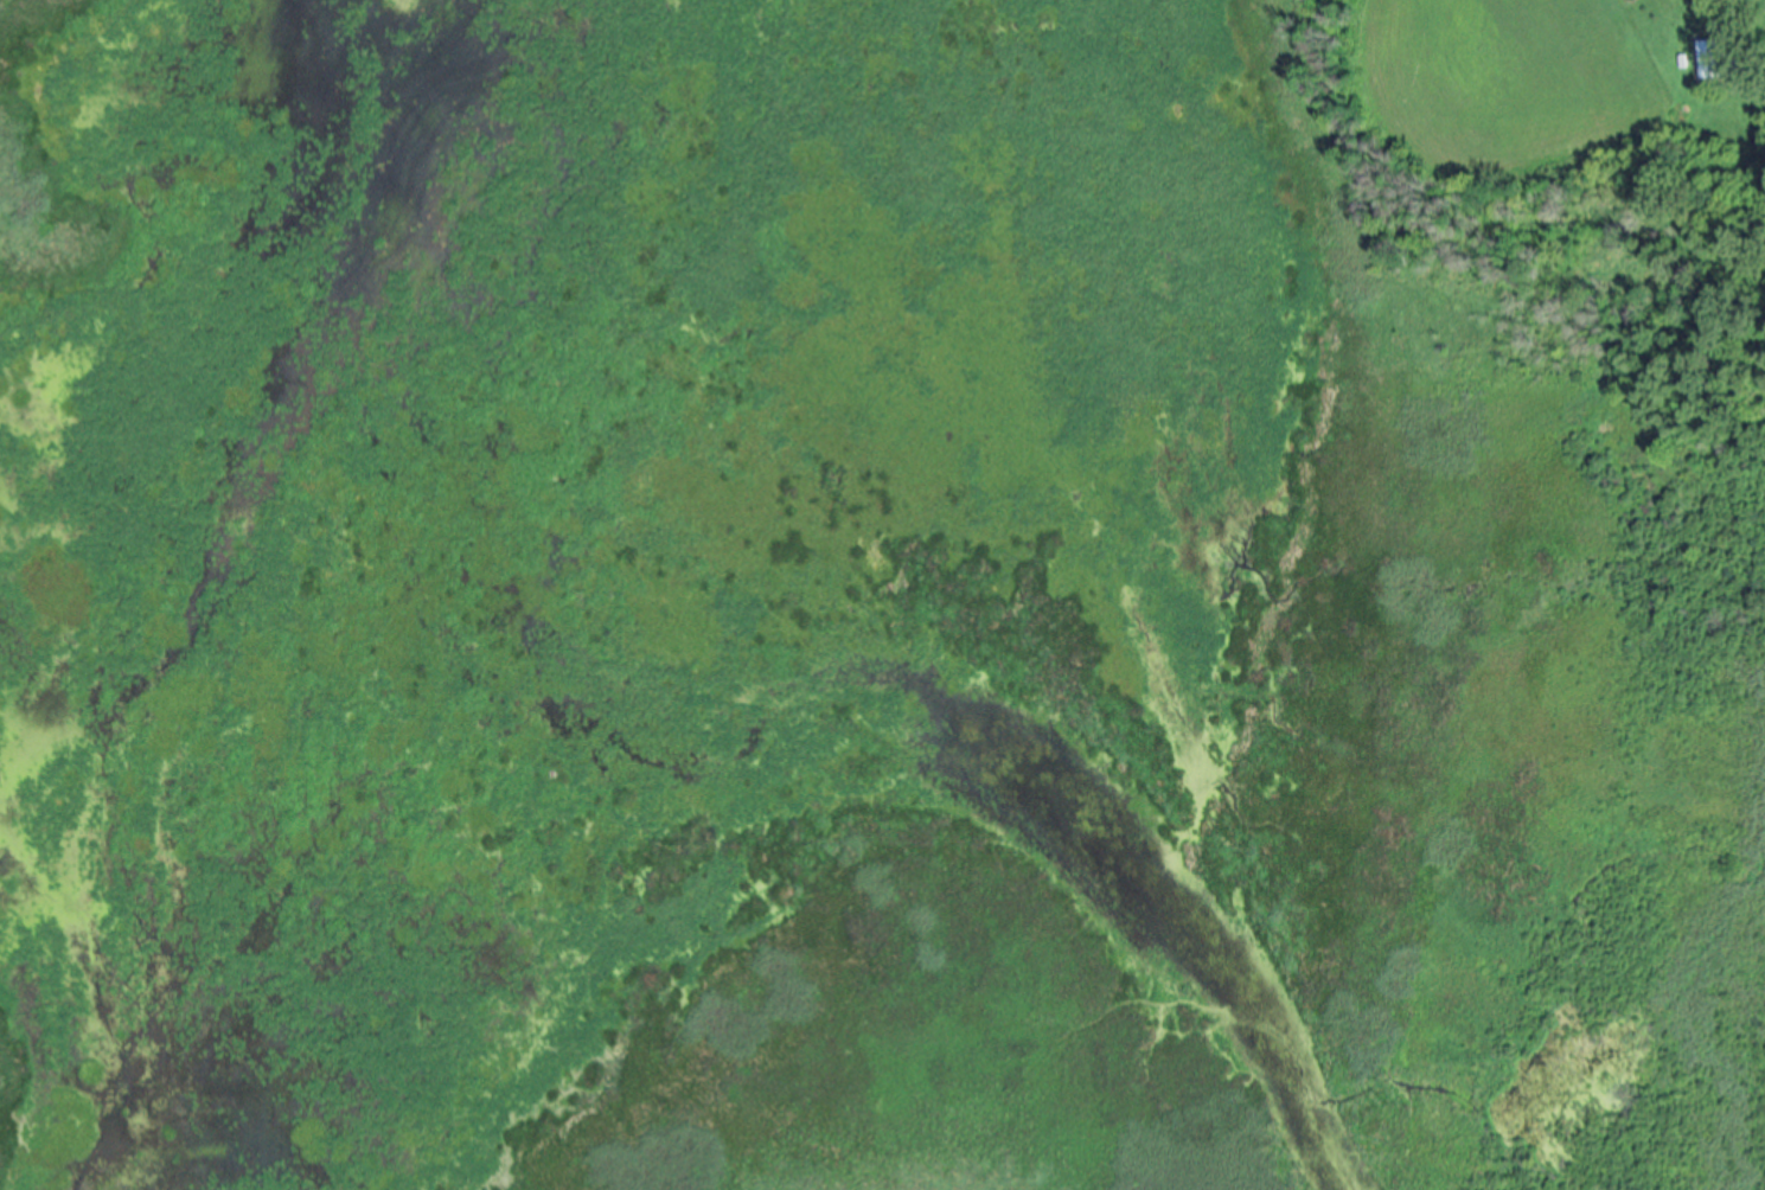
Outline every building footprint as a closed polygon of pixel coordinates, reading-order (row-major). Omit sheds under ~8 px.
[(1699,38),(1701,77),(1739,75),(1737,36),(1699,38)]
